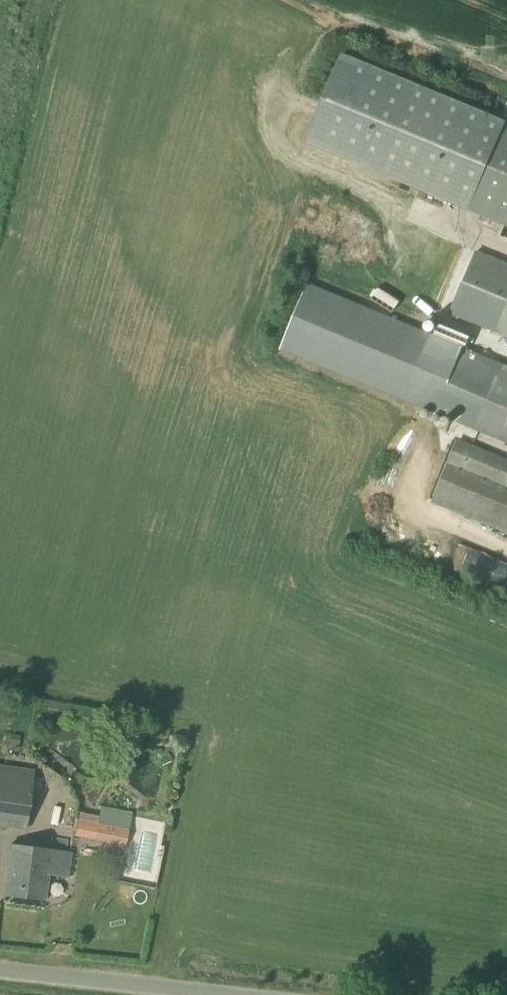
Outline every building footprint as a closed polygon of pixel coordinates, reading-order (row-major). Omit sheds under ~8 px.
[(340,59),(305,146),(506,227),(506,126),(340,59)] [(358,205),(332,267),(441,311),(431,334),(439,338),(449,314),(506,339),(506,265),(358,205)] [(307,283),(279,351),(475,429),(474,431),(506,445),(506,374),(502,372),(505,365),(439,338),(307,283)] [(457,439),(447,463),(431,503),(506,534),(506,460),(457,439)] [(11,736),(9,747),(17,749),(19,738),(11,736)] [(34,771),(0,766),(0,827),(25,830),(34,771)] [(100,807),(93,841),(125,847),(131,813),(100,807)] [(167,833),(154,831),(151,844),(165,846),(167,833)] [(66,877),(69,854),(9,847),(3,896),(43,901),(46,875),(66,877)]
